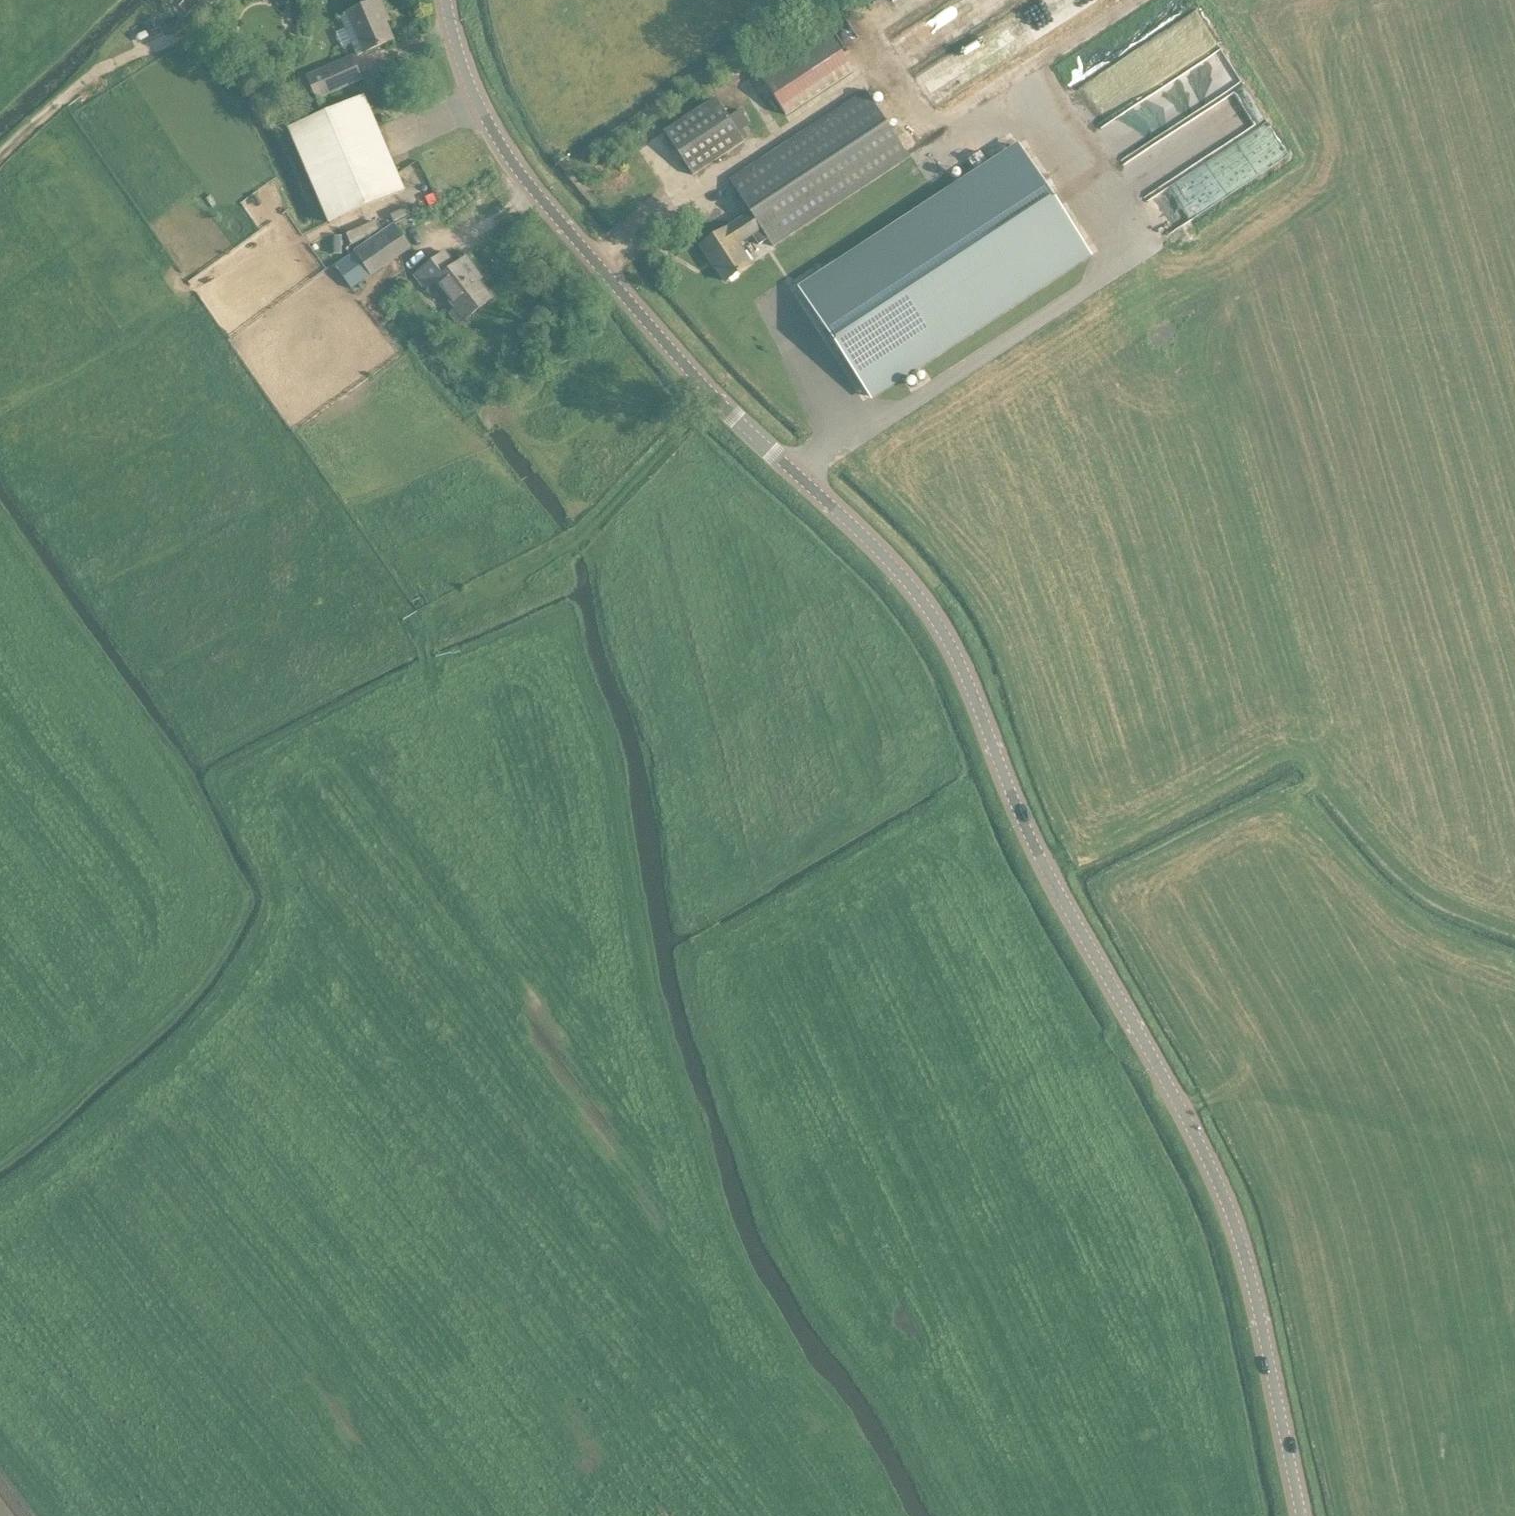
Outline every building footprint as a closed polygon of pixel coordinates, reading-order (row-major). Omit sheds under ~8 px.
[(363,52),(392,40),(381,13),(385,12),(380,0),(376,0),(346,13),(363,52)] [(1143,91),(1101,117),(1112,134),(1165,101),(1151,80),(1208,43),(1189,13),(1116,59),(1130,81),(1134,78),(1143,91)] [(785,113),(852,69),(823,25),(756,69),(785,113)] [(315,99),(361,79),(350,55),(305,75),(315,99)] [(1242,81),(1125,155),(1148,193),(1266,118),(1242,81)] [(906,157),(895,139),(863,90),(727,177),(750,213),(727,228),(700,245),(715,268),(716,267),(725,281),(752,264),(739,244),(760,228),(771,245),(906,157)] [(404,190),(376,126),(363,96),(288,128),(328,222),(404,190)] [(664,130),(664,131),(692,174),(742,141),(714,97),(664,130)] [(728,113),(739,128),(750,120),(740,105),(728,113)] [(864,390),(1084,249),(1015,142),(795,283),(864,390)] [(406,190),(429,179),(419,158),(396,168),(406,190)] [(348,238),(379,228),(376,218),(345,229),(348,238)] [(410,249),(408,246),(392,223),(333,264),(350,289),(410,249)] [(443,252),(417,272),(413,275),(425,289),(435,282),(456,308),(449,313),(458,324),(491,298),(477,281),(482,277),(465,257),(454,265),(443,252)] [(528,325),(522,324),(518,327),(517,333),(520,337),(525,338),(530,335),(531,330),(528,325)]
